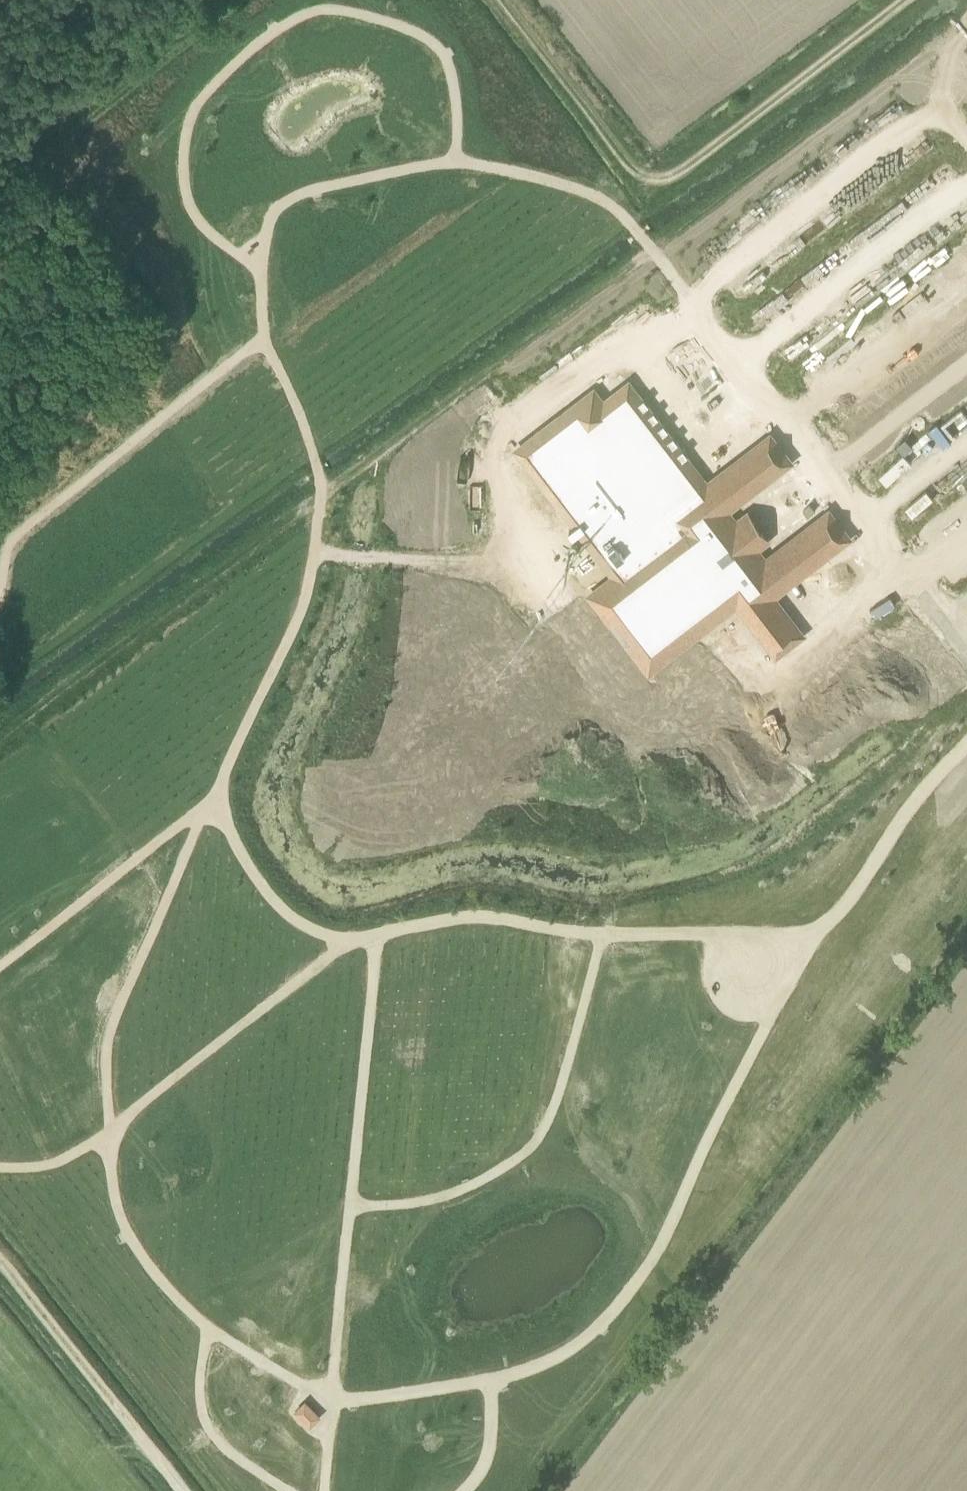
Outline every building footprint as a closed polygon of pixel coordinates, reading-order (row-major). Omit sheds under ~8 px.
[(632,381),(529,458),(576,522),(573,525),(577,530),(580,527),(615,574),(602,584),(660,661),(736,604),(775,656),(802,636),(773,597),(850,540),(830,513),(766,561),(729,511),(793,463),(773,436),(709,484),(632,381)] [(320,1420),(304,1403),(292,1414),(308,1431),(320,1420)]
